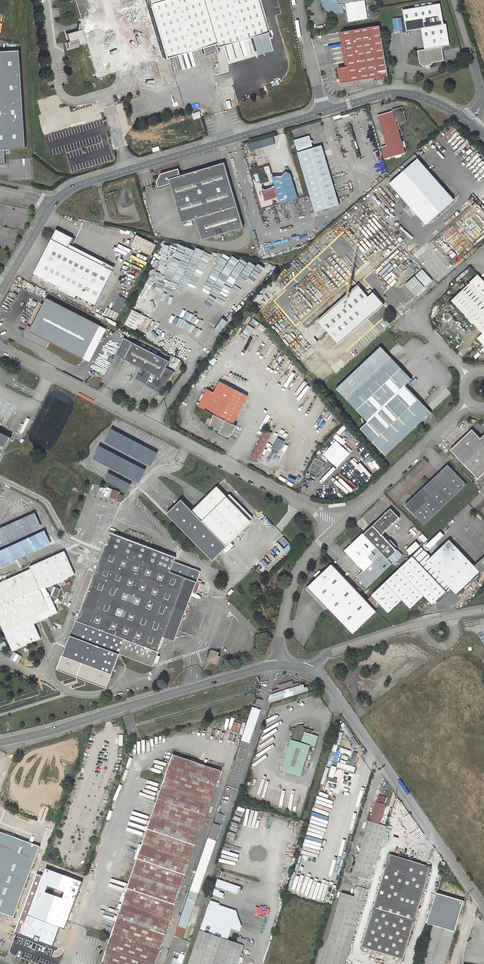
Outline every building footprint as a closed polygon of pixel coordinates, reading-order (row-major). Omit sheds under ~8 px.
[(266,31),(257,0),(75,0),(97,77),(123,69),(130,67),(155,60),(169,56),(203,46),(213,43),(214,46),(266,31)] [(321,0),(322,2),(323,6),(325,8),(326,10),(328,11),(329,12),(331,13),(334,14),(338,15),(341,14),(344,14),(343,4),(366,0),(322,0),(321,0)] [(440,3),(403,10),(406,31),(421,29),(425,49),(418,51),(420,62),(421,64),(422,66),(424,66),(428,66),(431,65),(431,64),(433,62),(444,61),(442,47),(450,45),(446,24),(444,24),(440,3)] [(349,21),(362,20),(361,7),(348,8),(349,21)] [(380,26),(343,32),(349,66),(338,68),(340,83),(388,75),(380,26)] [(213,43),(203,46),(203,47),(204,48),(205,48),(207,48),(208,53),(216,51),(214,46),(213,43)] [(6,164),(5,150),(27,149),(21,52),(0,52),(0,165),(6,164)] [(169,56),(155,60),(163,84),(176,81),(169,56)] [(393,111),(378,115),(387,145),(381,147),(385,159),(405,153),(397,124),(407,121),(403,107),(392,110),(393,111)] [(449,132),(445,136),(454,147),(459,143),(449,132)] [(310,135),(294,140),(315,212),(339,205),(321,145),(313,147),(310,135)] [(261,139),(262,146),(275,144),(274,137),(261,139)] [(387,182),(423,224),(453,199),(415,157),(387,182)] [(244,227),(225,162),(180,175),(178,168),(161,174),(157,181),(158,187),(170,183),(182,222),(196,218),(202,240),(244,227)] [(298,198),(290,173),(286,170),(281,175),(272,175),(275,185),(278,197),(280,203),(298,198)] [(275,185),(269,186),(270,187),(264,189),(264,188),(261,189),(265,201),(278,197),(275,185)] [(57,229),(34,273),(57,285),(77,295),(96,305),(114,270),(112,270),(99,263),(71,249),(76,239),(57,229)] [(157,245),(137,234),(131,245),(151,255),(157,245)] [(256,262),(247,279),(252,282),(261,265),(256,262)] [(428,267),(424,270),(435,283),(439,280),(428,267)] [(478,274),(470,282),(483,297),(483,281),(478,274)] [(470,282),(451,300),(483,334),(483,297),(470,282)] [(275,283),(268,289),(270,292),(277,285),(275,283)] [(358,284),(318,320),(339,344),(384,304),(373,292),(372,293),(370,294),(368,296),(358,284)] [(76,298),(77,295),(57,285),(56,288),(76,298)] [(278,286),(260,304),(265,309),(283,291),(278,286)] [(119,295),(113,309),(120,312),(127,299),(119,295)] [(24,333),(25,337),(47,348),(50,341),(84,358),(101,325),(47,298),(32,327),(28,325),(24,333)] [(143,304),(154,310),(157,303),(147,298),(143,304)] [(225,299),(223,303),(239,310),(241,307),(225,299)] [(189,305),(187,311),(195,314),(196,310),(198,311),(199,309),(189,305)] [(140,324),(142,325),(147,316),(133,309),(125,324),(137,330),(140,324)] [(219,311),(216,317),(219,319),(229,324),(233,317),(219,311)] [(206,312),(199,326),(203,327),(209,314),(209,313),(206,312)] [(216,317),(209,314),(203,327),(213,332),(219,319),(216,317)] [(84,358),(90,362),(107,328),(101,325),(84,358)] [(133,342),(124,337),(116,354),(125,359),(133,342)] [(133,342),(125,359),(140,367),(134,378),(147,384),(148,382),(162,389),(175,371),(166,367),(170,360),(133,342)] [(336,388),(340,392),(361,373),(377,359),(386,351),(381,346),(336,388)] [(340,392),(367,421),(376,413),(392,398),(405,385),(407,384),(412,379),(386,351),(377,359),(361,373),(340,392)] [(218,352),(215,358),(220,361),(223,355),(218,352)] [(307,354),(301,359),(303,362),(310,356),(307,354)] [(207,389),(198,406),(214,414),(211,419),(212,420),(209,426),(220,431),(219,432),(228,437),(229,436),(230,439),(231,438),(230,436),(231,435),(237,425),(233,423),(248,396),(220,381),(214,392),(207,389)] [(148,382),(147,384),(160,391),(162,389),(148,382)] [(376,413),(367,421),(360,428),(386,456),(431,412),(405,385),(392,398),(376,413)] [(267,466),(282,438),(266,429),(251,457),(267,466)] [(451,450),(478,478),(483,473),(483,435),(481,438),(472,429),(451,450)] [(11,437),(0,432),(0,460),(11,437)] [(324,454),(338,467),(352,453),(343,445),(345,442),(337,434),(336,436),(339,439),(324,454)] [(315,458),(309,470),(318,474),(324,463),(315,458)] [(374,461),(368,468),(374,474),(380,468),(374,461)] [(448,465),(405,505),(424,525),(467,484),(448,465)] [(187,534),(211,558),(222,548),(229,541),(250,520),(217,486),(201,502),(192,511),(181,499),(167,514),(187,534)] [(249,519),(252,516),(228,492),(226,495),(249,519)] [(391,508),(364,534),(388,559),(398,550),(383,534),(400,518),(391,508)] [(176,557),(111,531),(58,668),(107,687),(120,653),(153,666),(155,662),(157,663),(160,656),(158,655),(164,637),(171,639),(194,580),(197,581),(200,573),(200,571),(176,562),(174,561),(176,557)] [(388,559),(364,534),(363,533),(345,550),(363,570),(357,576),(367,587),(392,564),(388,559)] [(422,547),(398,570),(372,595),(389,613),(402,600),(411,609),(424,596),(432,604),(447,591),(446,590),(449,586),(457,593),(480,571),(475,566),(450,539),(431,557),(422,547)] [(222,548),(225,551),(233,544),(229,541),(222,548)] [(412,554),(422,546),(418,541),(408,549),(412,554)] [(64,550),(30,566),(31,568),(0,582),(0,622),(13,650),(41,638),(34,623),(32,617),(37,615),(49,609),(40,589),(74,574),(64,550)] [(480,571),(482,573),(483,571),(483,557),(475,566),(480,571)] [(377,611),(366,600),(332,564),(309,586),(353,633),(377,611)] [(57,597),(60,589),(55,587),(52,595),(57,597)] [(212,650),(210,655),(211,656),(210,659),(213,661),(213,662),(217,664),(220,657),(217,656),(219,653),(212,650)] [(271,703),(309,691),(308,687),(305,688),(304,685),(300,686),(299,683),(294,684),(293,681),(278,685),(279,689),(273,691),(270,699),(271,703)] [(260,710),(252,707),(241,740),(249,743),(260,710)] [(297,727),(291,728),(292,735),(282,770),(300,776),(310,746),(314,747),(318,736),(314,734),(313,736),(311,735),(312,734),(313,730),(304,727),(303,724),(297,725),(297,727)] [(173,755),(102,963),(155,963),(221,771),(173,755)] [(354,772),(355,767),(338,762),(337,767),(354,772)] [(336,767),(332,766),(327,780),(332,782),(336,767)] [(343,793),(344,786),(335,784),(334,791),(343,793)] [(385,806),(378,803),(376,809),(374,809),(372,816),(381,819),(385,806)] [(215,840),(224,815),(217,813),(208,838),(215,840)] [(366,873),(371,875),(386,827),(369,821),(354,870),(366,873)] [(0,832),(0,913),(14,917),(40,847),(0,832)] [(208,838),(165,963),(167,963),(172,963),(180,939),(181,939),(197,891),(198,892),(215,841),(208,838)] [(415,862),(389,854),(361,947),(378,952),(386,954),(403,959),(431,867),(425,865),(424,869),(414,866),(415,862)] [(313,882),(317,864),(299,859),(290,893),(315,900),(317,892),(316,892),(319,884),(313,882)] [(364,879),(366,873),(354,870),(352,876),(364,879)] [(79,891),(43,877),(21,936),(51,947),(49,950),(56,953),(79,891)] [(367,889),(358,887),(354,897),(342,894),(321,963),(345,963),(367,889)] [(209,914),(207,920),(206,925),(219,928),(222,918),(209,914)] [(454,932),(434,926),(423,962),(429,963),(445,963),(454,932)] [(200,931),(189,963),(238,963),(244,946),(200,931)] [(385,957),(377,955),(375,962),(382,963),(383,963),(385,957)]
